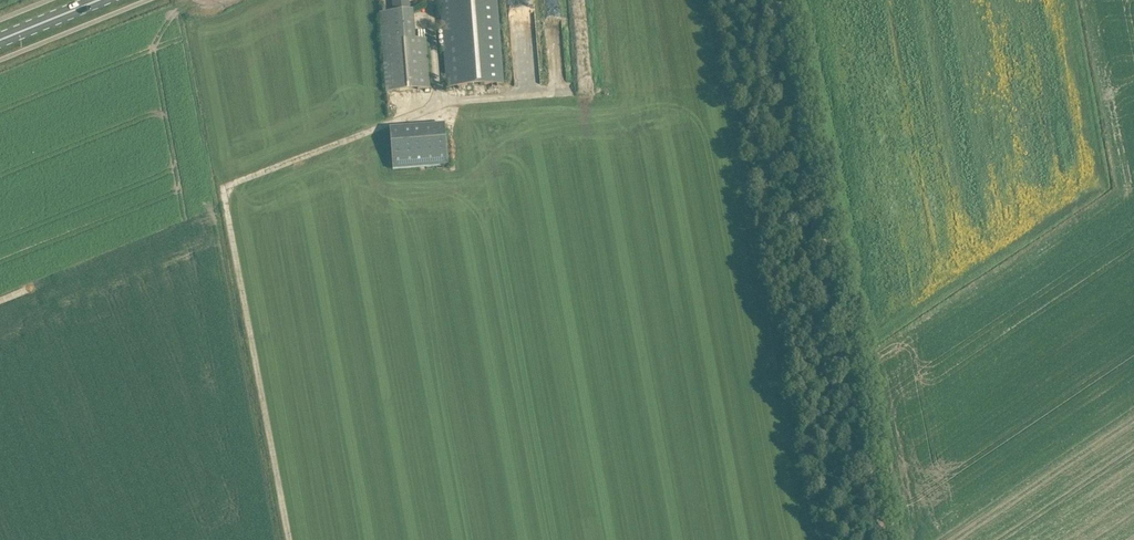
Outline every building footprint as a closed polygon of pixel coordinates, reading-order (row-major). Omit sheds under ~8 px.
[(393,2),(398,1),(399,12),(407,11),(406,0),(393,0),(393,2)] [(503,83),(497,0),(440,0),(446,87),(503,83)] [(387,92),(429,89),(425,39),(415,40),(413,11),(407,11),(399,12),(381,13),(387,92)] [(445,124),(390,128),(393,170),(448,166),(445,124)]
